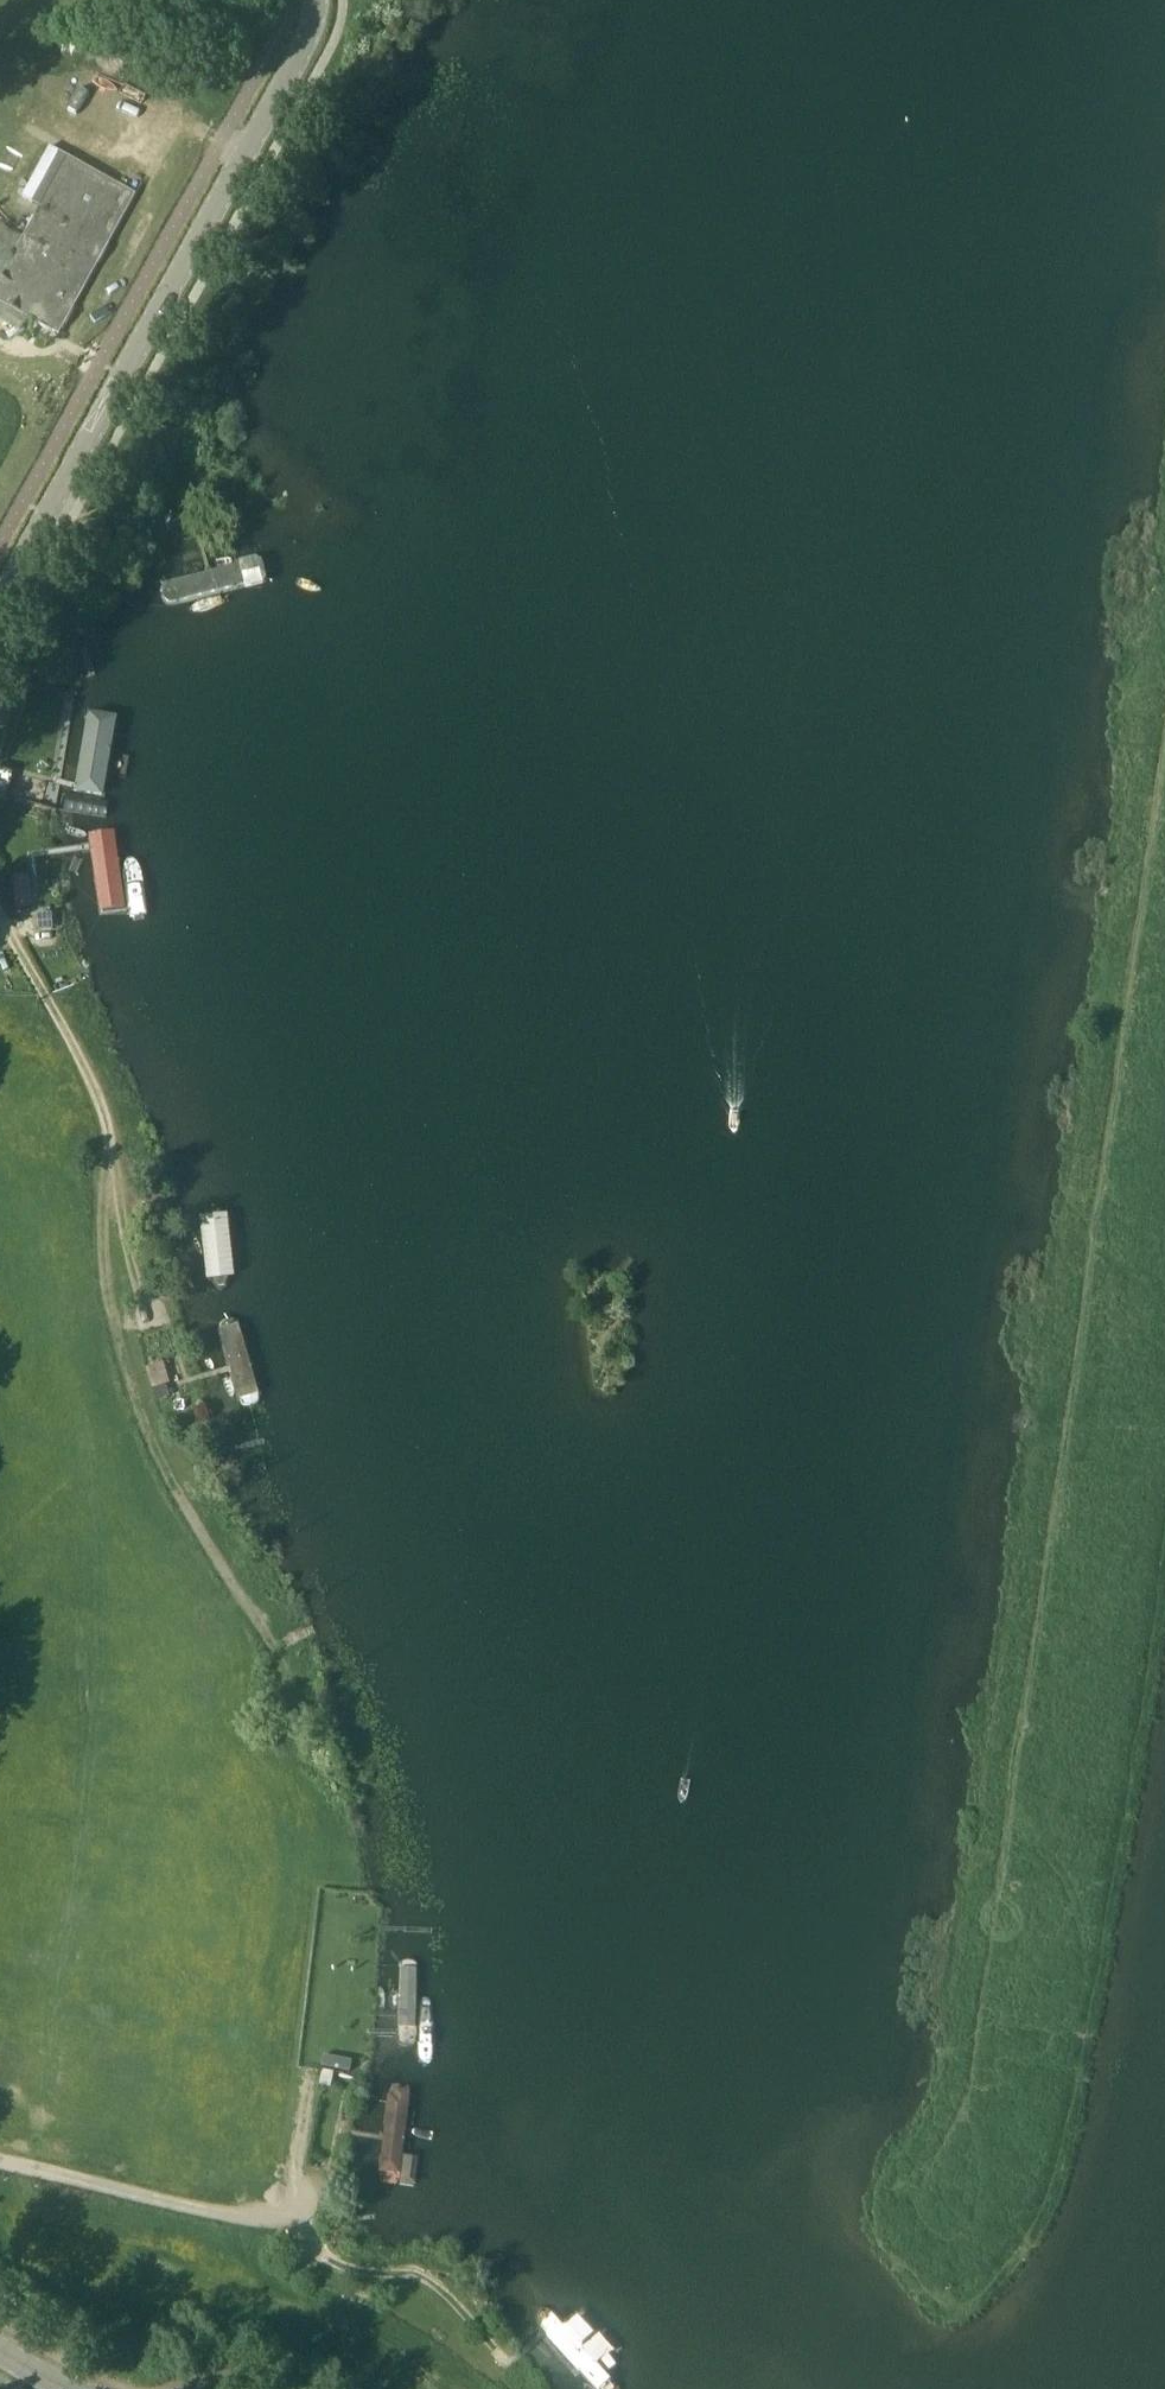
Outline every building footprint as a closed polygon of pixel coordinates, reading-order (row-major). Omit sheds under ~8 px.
[(50,147),(22,198),(41,208),(68,157),(50,147)] [(68,157),(13,258),(17,272),(5,294),(35,311),(30,320),(59,336),(137,195),(68,157)] [(252,578),(244,572),(175,592),(168,605),(183,610),(250,587),(252,578)] [(80,715),(69,803),(99,806),(111,719),(80,715)] [(108,828),(80,832),(93,939),(122,935),(108,828)] [(30,872),(13,874),(17,907),(33,906),(30,872)] [(194,1222),(203,1286),(231,1281),(221,1218),(194,1222)] [(222,1318),(212,1329),(238,1416),(262,1408),(236,1322),(222,1318)] [(410,1962),(400,1965),(398,2047),(406,2051),(416,2048),(419,1966),(410,1962)] [(410,2093),(383,2090),(369,2186),(396,2190),(410,2093)] [(549,2317),(534,2330),(588,2388),(615,2388),(549,2317)]
